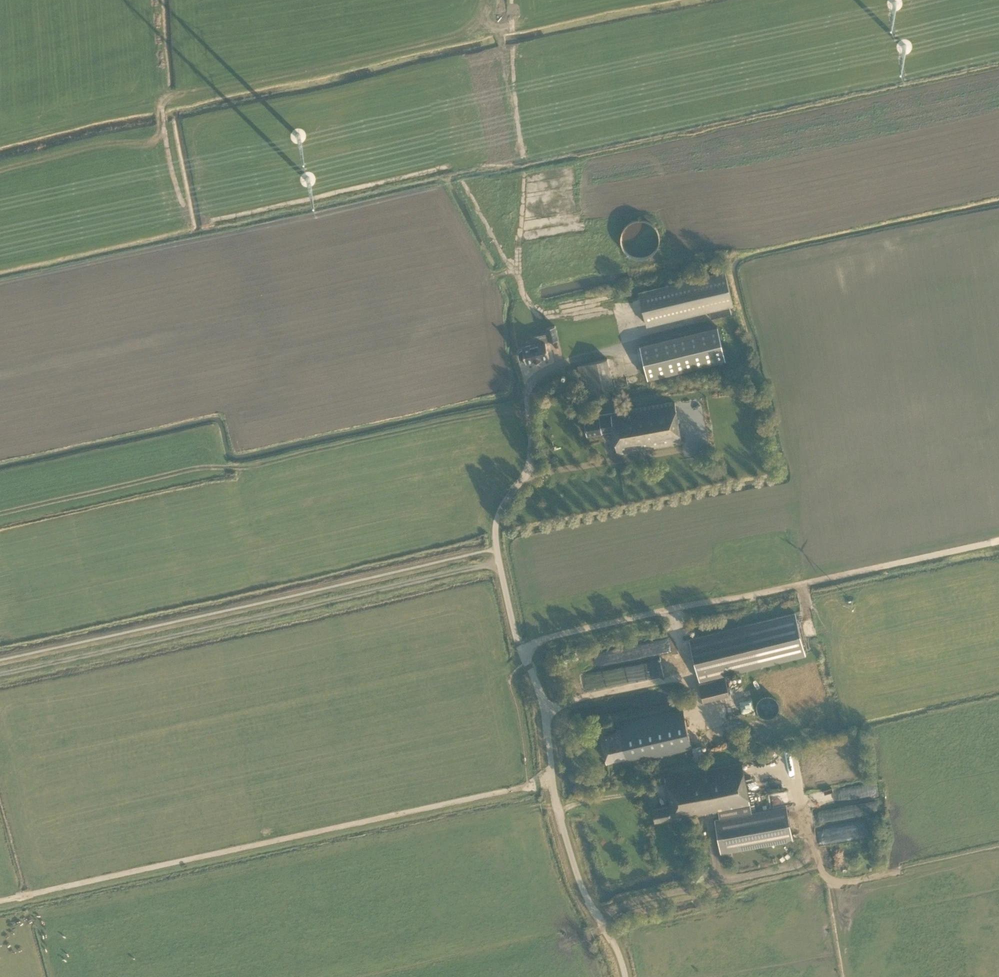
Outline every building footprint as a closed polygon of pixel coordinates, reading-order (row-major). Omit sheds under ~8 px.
[(622,245),(651,250),(655,222),(626,218),(622,245)] [(734,305),(725,270),(639,291),(647,326),(710,311),(711,317),(731,313),(730,306),(734,305)] [(558,339),(556,326),(547,327),(548,333),(535,335),(536,342),(522,344),(522,347),(520,349),(519,351),(520,355),(521,356),(524,357),(524,360),(533,359),(533,360),(540,359),(539,358),(548,356),(545,341),(549,340),(549,341),(558,339)] [(718,326),(704,330),(640,345),(648,378),(712,362),(726,358),(718,326)] [(615,387),(607,358),(577,365),(584,394),(615,387)] [(617,453),(682,442),(675,401),(600,414),(600,417),(585,419),(587,435),(603,432),(602,431),(613,429),(617,453)] [(700,681),(806,654),(796,611),(689,637),(700,681)] [(559,657),(562,667),(575,664),(572,653),(559,657)] [(729,694),(725,677),(699,684),(703,701),(729,694)] [(780,708),(780,706),(780,703),(779,701),(778,699),(776,697),(773,695),(771,694),(769,694),(767,694),(765,695),(762,696),(761,697),(759,699),(758,701),(757,704),(757,706),(757,708),(758,710),(760,713),(764,716),(767,717),(768,717),(771,717),(773,716),(775,715),(777,713),(779,710),(780,708)] [(692,747),(683,709),(619,724),(620,728),(616,730),(616,732),(601,735),(607,761),(627,756),(627,759),(633,757),(634,761),(692,747)] [(701,745),(692,747),(695,761),(705,759),(701,745)] [(661,806),(653,808),(655,821),(672,818),(672,817),(681,815),(682,817),(704,813),(712,811),(716,811),(718,810),(720,817),(717,818),(715,818),(721,852),(793,839),(787,805),(752,812),(742,762),(664,777),(666,782),(670,804),(661,806)] [(870,811),(882,811),(882,798),(869,799),(870,811)] [(869,835),(857,837),(858,845),(851,845),(853,864),(847,865),(848,871),(871,868),(869,857),(872,856),(869,835)]
